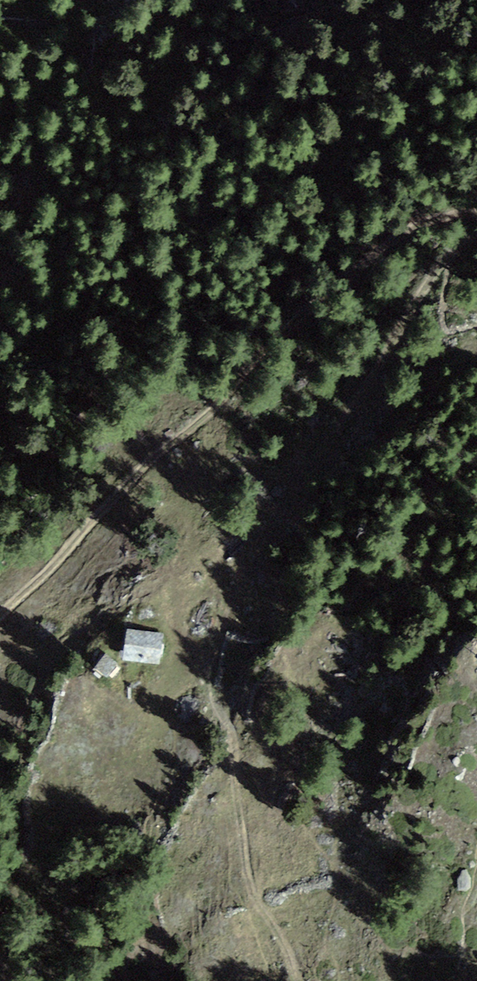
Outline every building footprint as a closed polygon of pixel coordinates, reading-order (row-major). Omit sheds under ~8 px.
[(117,658),(164,660),(165,629),(119,627),(117,658)] [(99,677),(112,662),(99,651),(87,666),(99,677)]
